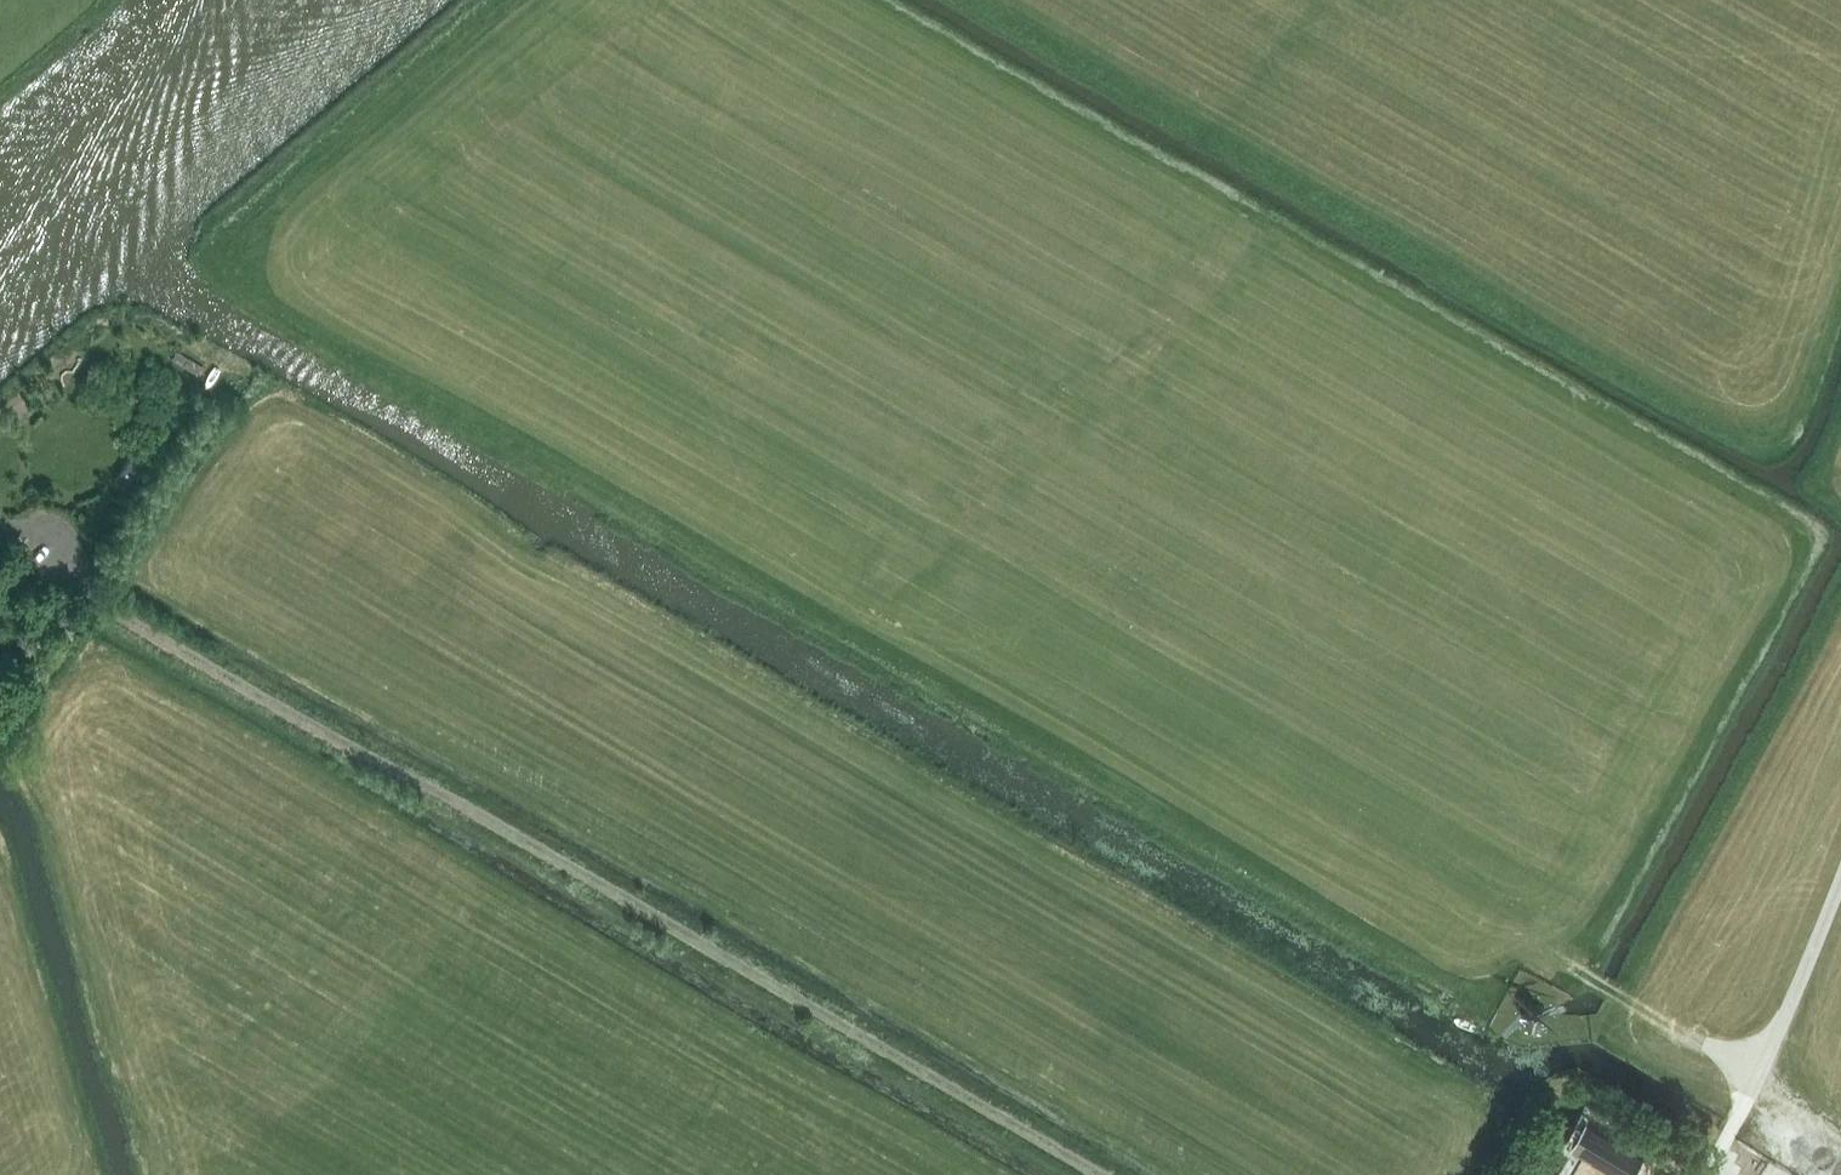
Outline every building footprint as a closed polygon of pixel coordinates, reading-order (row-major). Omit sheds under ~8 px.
[(133,448),(118,474),(131,481),(146,456),(133,448)] [(1532,1027),(1534,1028),(1534,1027),(1541,1026),(1542,1026),(1543,1025),(1547,1019),(1547,1017),(1545,1010),(1546,1010),(1545,1008),(1544,1008),(1539,1004),(1537,1004),(1529,1006),(1528,1007),(1524,1013),(1524,1015),(1526,1022),(1525,1022),(1526,1023),(1527,1023),(1533,1027),(1532,1027)] [(1614,1172),(1619,1174),(1629,1174),(1645,1148),(1589,1115),(1571,1147),(1585,1155),(1573,1174),(1612,1174),(1614,1172)] [(1739,1161),(1750,1167),(1755,1159),(1744,1152),(1739,1161)]
